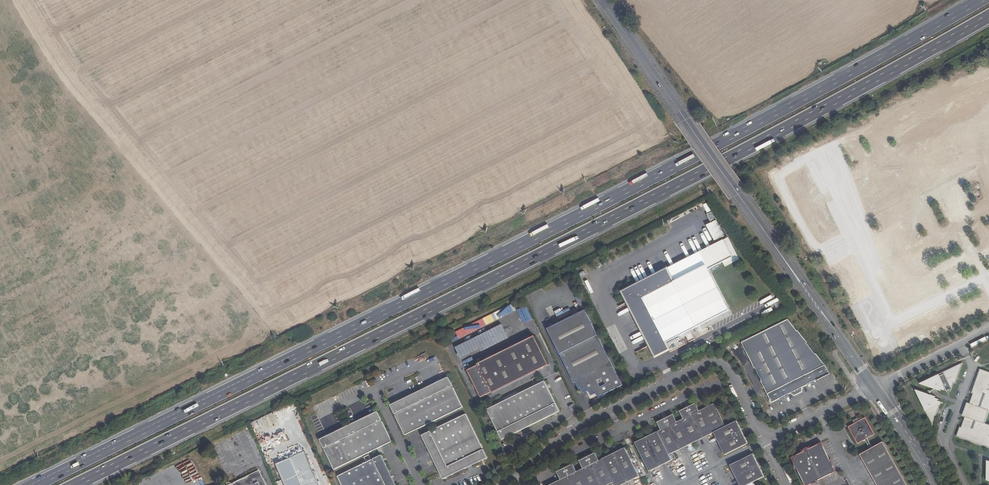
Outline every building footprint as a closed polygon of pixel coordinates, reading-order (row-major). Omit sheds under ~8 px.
[(794,222),(802,219),(796,201),(788,204),(794,222)] [(719,222),(709,228),(718,243),(727,238),(719,222)] [(649,345),(651,344),(656,341),(659,347),(662,348),(667,345),(669,349),(672,355),(686,347),(683,341),(687,339),(690,345),(696,342),(692,333),(731,313),(711,272),(735,260),(726,242),(624,293),(649,345)] [(523,308),(528,320),(532,318),(527,306),(523,308)] [(512,307),(455,330),(458,337),(515,313),(512,307)] [(584,395),(590,392),(592,391),(592,393),(594,393),(596,394),(598,393),(598,394),(601,400),(607,397),(606,395),(625,386),(588,311),(549,330),(576,384),(577,383),(580,390),(581,389),(584,395)] [(761,383),(772,404),(779,401),(779,400),(788,395),(789,396),(790,395),(802,390),(807,387),(807,386),(816,381),(816,382),(829,376),(826,370),(818,358),(817,359),(809,347),(800,335),(788,321),(754,338),(760,351),(748,357),(754,370),(755,370),(761,383)] [(482,350),(510,339),(504,326),(456,345),(461,357),(481,349),(482,350)] [(477,365),(467,370),(480,397),(491,392),(491,393),(548,365),(534,336),(477,364),(477,365)] [(741,344),(748,357),(760,351),(754,338),(741,344)] [(656,341),(651,344),(654,350),(657,355),(663,352),(669,349),(667,345),(662,348),(659,347),(656,341)] [(976,352),(980,359),(988,354),(988,345),(976,352)] [(921,384),(941,391),(941,389),(947,391),(948,391),(951,391),(954,383),(955,383),(962,364),(944,373),(944,374),(939,376),(939,375),(921,384)] [(980,369),(972,393),(973,394),(970,404),(969,404),(970,405),(969,406),(966,405),(963,414),(966,415),(966,417),(965,417),(961,428),(960,427),(957,436),(988,447),(988,426),(985,424),(988,413),(988,372),(980,369)] [(446,414),(463,407),(449,376),(433,384),(414,393),(391,403),(405,433),(427,423),(446,414)] [(489,411),(504,440),(561,412),(546,382),(489,411)] [(801,394),(802,390),(790,395),(794,398),(801,394)] [(935,397),(915,390),(932,426),(940,403),(938,402),(938,400),(935,399),(935,397)] [(660,432),(633,445),(647,473),(670,462),(667,456),(712,433),(723,456),(747,444),(736,422),(724,428),(713,405),(699,412),(695,404),(680,412),(684,420),(676,424),(672,416),(656,424),(660,432)] [(381,444),(392,439),(378,409),(368,414),(320,436),(333,466),(381,444)] [(444,475),(445,477),(450,474),(469,466),(487,458),(466,413),(449,421),(430,430),(425,433),(444,475)] [(858,445),(865,441),(870,450),(859,455),(875,484),(905,484),(882,443),(873,448),(868,440),(875,436),(866,419),(859,422),(855,424),(849,428),(858,445)] [(804,484),(811,484),(836,473),(821,444),(794,458),(792,462),(804,484)] [(280,461),(290,484),(319,484),(305,450),(280,461)] [(552,484),(610,484),(612,484),(613,484),(624,484),(637,478),(623,450),(597,463),(593,455),(577,463),(581,471),(573,474),(569,466),(554,474),(557,482),(552,484)] [(337,473),(342,484),(392,484),(378,454),(337,473)] [(752,483),(762,478),(752,455),(728,466),(737,484),(753,484),(752,483)] [(280,461),(275,463),(285,484),(290,484),(280,461)] [(262,483),(263,483),(258,473),(257,473),(253,464),(234,473),(234,474),(225,477),(224,476),(223,475),(222,475),(219,476),(220,479),(208,484),(263,484),(262,483)]
